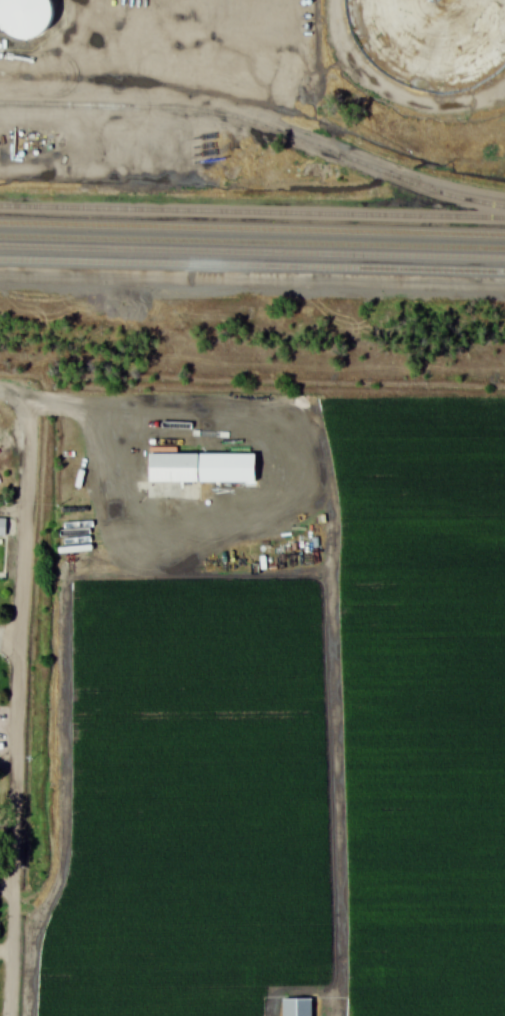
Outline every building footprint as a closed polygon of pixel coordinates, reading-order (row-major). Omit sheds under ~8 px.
[(38,41),(45,38),(51,33),(55,26),(57,18),(57,11),(55,3),(52,0),(7,0),(5,3),(2,11),(2,19),(5,26),(9,33),(15,38),(22,41),(30,42),(38,41)] [(344,16),(355,47),(374,70),(406,89),(438,94),(476,87),(503,70),(504,67),(504,0),(344,0),(344,16)] [(153,461),(200,462),(200,488),(153,488),(153,461)] [(283,999),(283,1015),(312,1015),(312,999),(283,999)]
